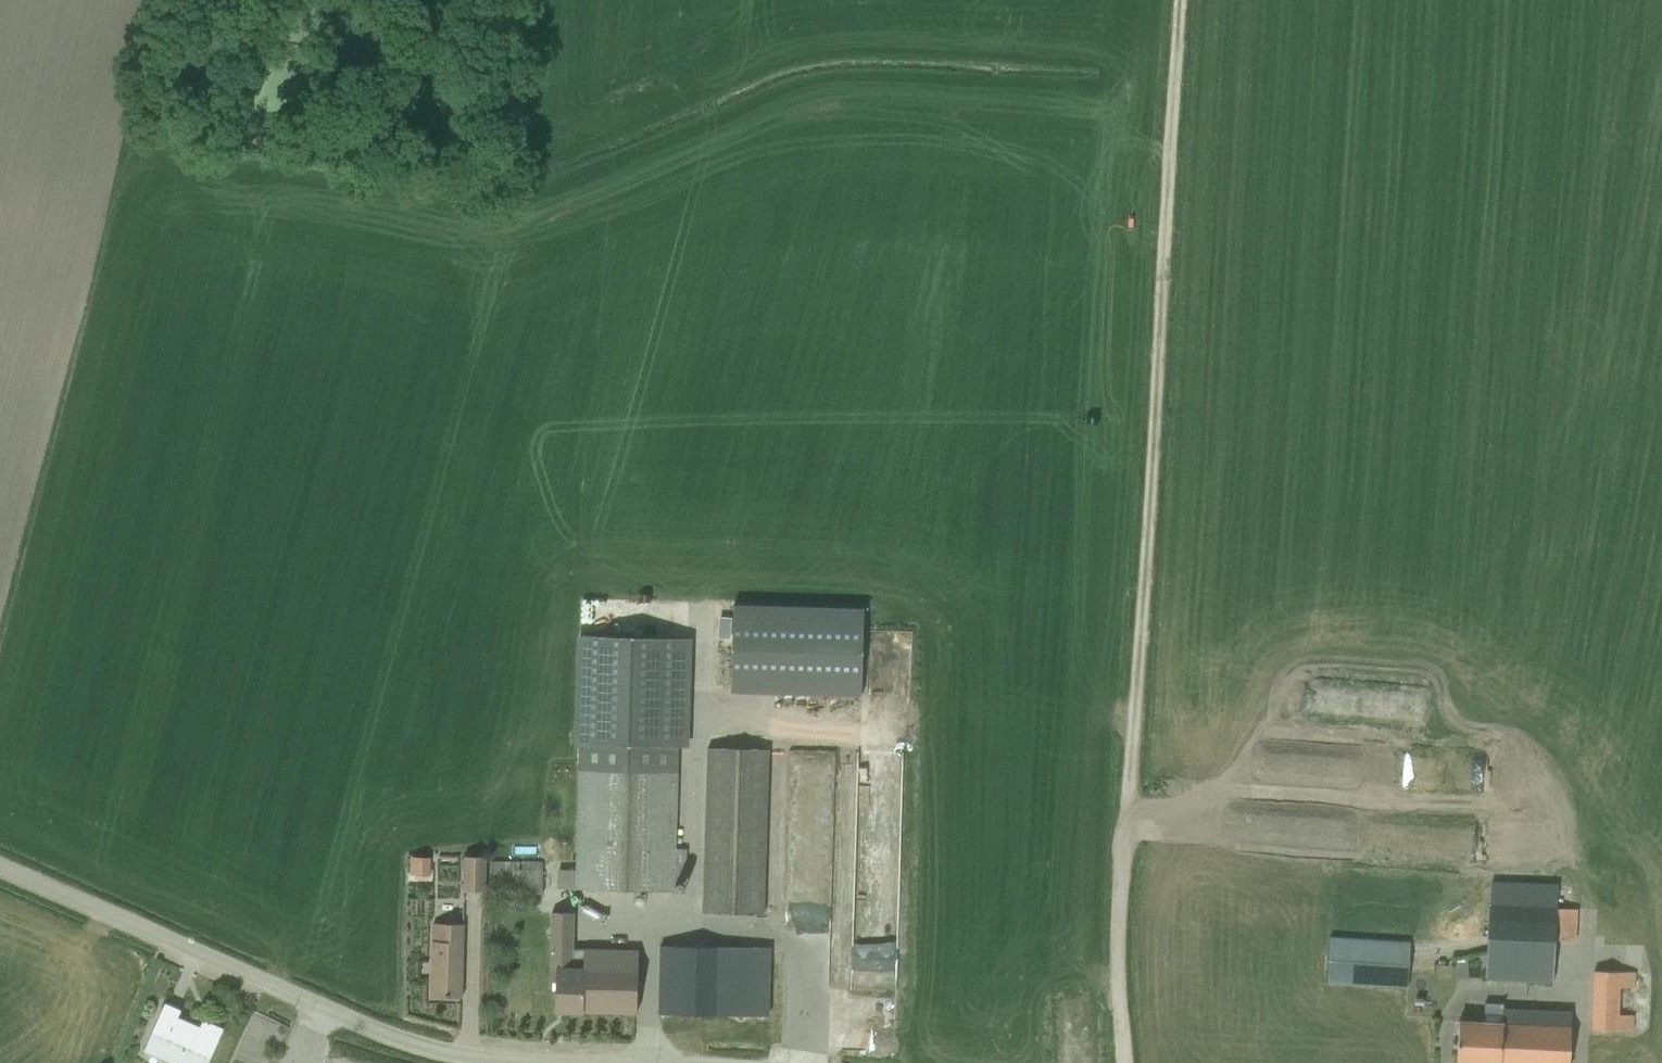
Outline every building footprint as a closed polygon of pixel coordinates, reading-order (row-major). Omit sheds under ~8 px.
[(863,609),(737,604),(734,692),(861,695),(863,609)] [(690,639),(578,635),(573,744),(579,744),(679,747),(688,747),(690,639)] [(674,848),(679,747),(579,744),(575,870),(557,870),(557,889),(674,891),(675,883),(685,882),(685,848),(674,848)] [(707,748),(703,911),(763,915),(768,750),(707,748)] [(842,823),(881,822),(881,792),(842,793),(842,823)] [(462,891),(485,892),(485,857),(462,856),(462,891)] [(490,862),(490,895),(541,895),(541,862),(490,862)] [(1557,886),(1490,882),(1485,979),(1554,983),(1556,940),(1575,941),(1577,909),(1556,908),(1557,886)] [(555,970),(555,1012),(635,1013),(638,950),(584,949),(574,949),(574,913),(550,913),(549,969),(555,970)] [(430,997),(462,998),(463,924),(432,924),(430,997)] [(1410,942),(1330,937),(1327,984),(1407,989),(1410,942)] [(660,946),(659,1013),(767,1015),(769,948),(660,946)] [(1592,971),(1591,1030),(1633,1031),(1633,1015),(1617,1015),(1619,988),(1634,988),(1635,973),(1592,971)] [(1456,1062),(1568,1062),(1571,1011),(1503,1008),(1503,1005),(1484,1004),(1483,1021),(1458,1020),(1456,1062)] [(221,1031),(203,1023),(198,1035),(191,1032),(194,1027),(175,1019),(178,1012),(165,1006),(145,1052),(170,1062),(206,1062),(221,1031)]
